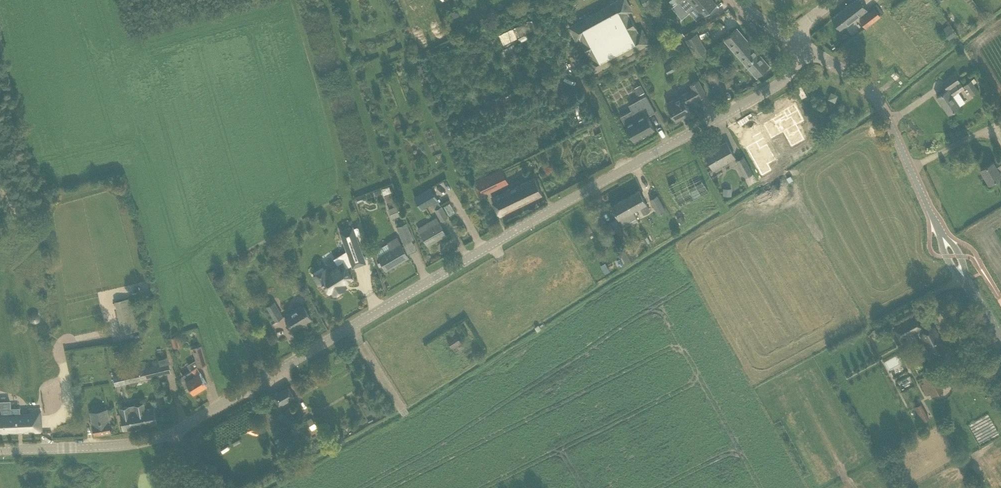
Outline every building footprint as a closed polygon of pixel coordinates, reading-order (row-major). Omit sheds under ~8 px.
[(593,73),(649,43),(642,27),(638,30),(628,13),(632,10),(627,0),(616,0),(568,26),(575,41),(580,38),(589,56),(585,58),(593,73)] [(677,1),(677,2),(673,6),(682,16),(686,12),(693,5),(702,16),(716,4),(713,0),(678,0),(677,1)] [(867,9),(860,0),(855,0),(832,18),(839,28),(844,25),(845,26),(867,9)] [(661,35),(666,45),(685,35),(680,25),(661,35)] [(724,39),(756,77),(769,65),(737,28),(724,39)] [(697,33),(686,39),(695,56),(707,50),(697,33)] [(663,65),(668,73),(678,67),(674,59),(663,65)] [(717,74),(709,81),(718,93),(726,87),(717,74)] [(948,89),(937,96),(948,113),(965,102),(958,92),(964,87),(954,74),(943,82),(948,89)] [(964,85),(971,95),(978,90),(973,83),(976,81),(974,77),(964,85)] [(689,84),(691,89),(666,103),(676,121),(691,113),(685,103),(697,96),(698,98),(706,94),(698,79),(689,84)] [(645,91),(640,84),(634,87),(639,95),(645,91)] [(647,115),(655,111),(646,95),(638,99),(641,104),(620,116),(634,140),(655,129),(647,115)] [(779,111),(762,121),(770,135),(784,126),(788,132),(797,127),(794,121),(802,117),(793,101),(778,109),(779,111)] [(756,139),(746,145),(762,172),(771,167),(767,161),(775,157),(766,141),(759,145),(756,139)] [(705,153),(714,169),(735,157),(726,142),(705,153)] [(989,183),(1000,175),(1000,173),(999,170),(1000,169),(1000,155),(980,168),(989,183)] [(736,159),(744,176),(752,172),(744,156),(736,159)] [(677,207),(708,192),(697,169),(666,184),(677,207)] [(502,170),(473,184),(479,197),(509,183),(502,170)] [(511,189),(492,198),(495,205),(500,214),(542,193),(538,184),(534,177),(516,186),(516,187),(511,189)] [(389,186),(381,188),(383,194),(391,192),(389,186)] [(414,196),(421,209),(438,199),(430,187),(414,196)] [(723,187),(723,196),(732,196),(732,187),(723,187)] [(639,190),(624,198),(631,210),(632,210),(639,206),(643,214),(650,210),(646,201),(645,202),(639,190)] [(649,199),(658,214),(666,210),(657,194),(649,199)] [(631,210),(624,198),(612,205),(619,217),(623,224),(636,217),(632,210),(631,210)] [(449,200),(434,208),(440,220),(455,212),(449,200)] [(388,209),(392,219),(400,215),(397,206),(388,209)] [(477,234),(482,231),(471,209),(466,212),(477,234)] [(676,219),(680,224),(685,219),(681,214),(676,219)] [(461,235),(451,218),(442,223),(444,225),(428,234),(425,229),(418,233),(425,246),(437,239),(442,248),(451,243),(450,241),(461,235)] [(608,222),(616,238),(624,234),(615,218),(608,222)] [(396,226),(403,242),(413,238),(406,222),(396,226)] [(348,255),(362,250),(353,226),(340,230),(348,255)] [(378,255),(386,269),(408,256),(397,236),(387,242),(391,247),(378,255)] [(617,247),(625,262),(636,256),(628,241),(617,247)] [(314,271),(316,274),(313,275),(318,283),(323,281),(330,292),(332,290),(334,294),(346,286),(344,283),(353,278),(346,267),(351,264),(346,256),(337,262),(339,265),(329,271),(326,267),(324,268),(323,266),(314,271)] [(605,264),(601,266),(605,274),(609,271),(605,264)] [(126,272),(127,281),(145,279),(144,271),(126,272)] [(132,297),(116,300),(114,301),(122,333),(139,329),(132,297)] [(266,306),(275,321),(283,316),(274,301),(266,306)] [(286,315),(294,329),(311,318),(303,305),(286,315)] [(108,308),(110,321),(117,320),(115,307),(108,308)] [(894,329),(900,340),(917,330),(932,358),(947,350),(934,326),(924,331),(916,316),(894,329)] [(271,324),(279,337),(290,330),(284,320),(280,322),(278,320),(271,324)] [(447,339),(452,348),(453,348),(455,351),(463,346),(461,342),(462,342),(456,333),(447,339)] [(173,347),(183,344),(180,334),(170,337),(173,347)] [(192,347),(195,359),(198,366),(207,363),(201,345),(192,347)] [(114,373),(116,385),(171,372),(168,361),(114,373)] [(189,386),(193,393),(195,392),(196,392),(200,390),(199,389),(208,384),(197,366),(179,377),(183,390),(189,386)] [(926,395),(929,393),(931,397),(943,391),(932,371),(921,377),(924,383),(920,384),(926,395)] [(45,379),(45,391),(65,391),(64,378),(45,379)] [(272,395),(279,407),(295,398),(288,386),(272,395)] [(119,407),(121,420),(123,420),(124,430),(157,423),(154,406),(145,407),(144,402),(119,407)] [(921,404),(914,407),(922,423),(929,419),(921,404)] [(40,430),(39,410),(30,410),(30,413),(18,414),(18,412),(19,412),(19,408),(0,409),(1,413),(2,413),(2,415),(0,415),(0,432),(40,430)] [(92,425),(93,425),(95,434),(111,432),(107,408),(89,411),(92,425)] [(305,420),(294,427),(301,439),(312,432),(305,420)]
